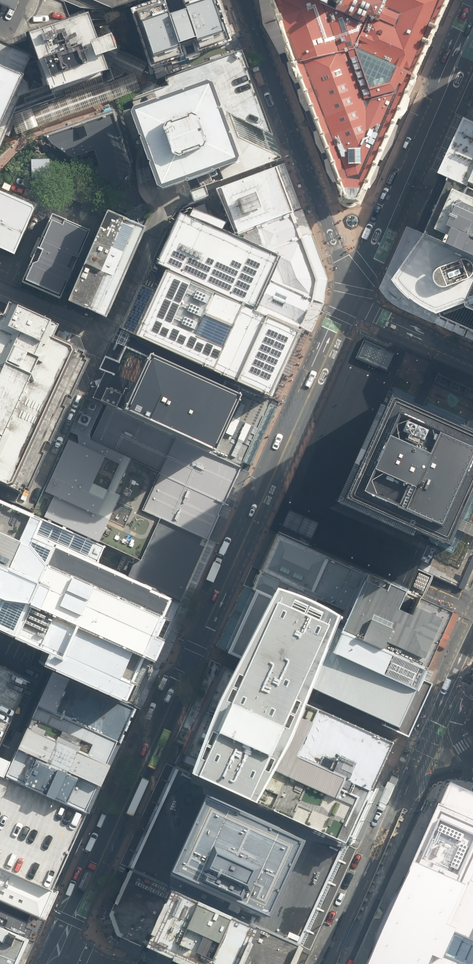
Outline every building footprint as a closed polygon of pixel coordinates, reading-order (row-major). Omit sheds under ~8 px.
[(109,10),(140,0),(106,0),(109,10)] [(220,0),(159,0),(133,9),(154,72),(233,46),(235,45),(220,0)] [(317,0),(259,0),(263,25),(279,54),(282,64),(287,63),(289,73),(295,84),(297,90),(299,101),(305,112),(313,132),(316,144),(321,154),(324,160),(326,171),(332,182),(333,182),(334,181),(336,186),(342,200),(343,200),(344,202),(346,201),(350,203),(353,204),(357,203),(359,201),(361,202),(362,200),(364,201),(370,187),(372,183),(374,183),(381,174),(384,162),(387,156),(397,140),(402,121),(406,114),(411,105),(414,93),(412,92),(420,76),(417,76),(429,49),(430,46),(435,36),(440,25),(451,0),(342,0),(338,9),(317,0)] [(338,9),(342,0),(317,0),(338,9)] [(89,11),(27,33),(35,55),(49,94),(112,72),(109,63),(106,54),(118,49),(112,32),(98,37),(89,11)] [(0,39),(0,147),(4,138),(15,114),(20,112),(115,81),(113,74),(112,72),(49,94),(35,55),(0,39)] [(192,180),(191,182),(194,191),(282,158),(278,146),(274,133),(270,131),(243,49),(165,77),(168,84),(159,88),(132,99),(136,110),(138,107),(161,98),(163,99),(164,97),(172,94),(187,89),(188,90),(189,88),(212,81),(219,83),(227,106),(226,108),(228,109),(233,124),(236,131),(235,134),(237,135),(245,157),(243,163),(220,172),(218,171),(217,173),(194,181),(192,180)] [(219,83),(212,81),(189,88),(188,90),(187,89),(172,94),(164,97),(163,99),(161,98),(138,107),(136,110),(134,113),(143,136),(145,137),(144,139),(152,162),(154,162),(153,164),(162,188),(167,190),(191,182),(192,180),(194,181),(217,173),(218,171),(220,172),(243,163),(245,157),(237,135),(235,134),(236,131),(233,124),(228,109),(226,108),(227,106),(219,83)] [(465,114),(472,118),(472,94),(465,114)] [(112,114),(44,136),(49,143),(71,157),(93,149),(103,176),(120,188),(131,174),(129,162),(112,114)] [(465,114),(438,172),(472,188),(472,118),(465,114)] [(30,160),(31,173),(41,172),(50,172),(49,159),(30,160)] [(294,213),(277,166),(217,189),(235,234),(294,213)] [(447,177),(423,234),(472,255),(472,188),(447,177)] [(16,253),(35,208),(34,204),(0,190),(0,246),(16,253)] [(193,205),(189,213),(223,228),(226,220),(193,205)] [(225,379),(271,399),(303,328),(254,305),(267,277),(278,253),(269,249),(235,234),(223,228),(189,213),(179,208),(155,261),(164,265),(131,336),(225,379)] [(96,230),(51,209),(48,211),(16,283),(65,305),(97,233),(96,230)] [(150,229),(110,211),(69,302),(109,320),(150,229)] [(269,249),(304,236),(294,213),(235,234),(269,249)] [(423,234),(411,229),(381,292),(472,333),(472,255),(423,234)] [(267,277),(316,299),(320,280),(304,236),(269,249),(278,253),(267,277)] [(316,299),(267,277),(254,305),(303,328),(316,299)] [(10,487),(27,493),(91,353),(84,350),(78,333),(59,325),(5,300),(0,298),(0,482),(10,487)] [(277,530),(370,570),(391,579),(407,586),(417,590),(424,573),(465,590),(472,573),(472,378),(407,349),(358,328),(353,341),(272,528),(277,530)] [(220,390),(225,379),(131,336),(122,332),(117,344),(142,356),(220,390)] [(142,356),(117,344),(109,360),(105,358),(103,364),(100,370),(104,372),(92,397),(99,401),(98,403),(106,407),(117,412),(142,356)] [(232,396),(220,390),(142,356),(117,412),(206,452),(232,396)] [(269,404),(271,399),(225,379),(220,390),(232,396),(206,452),(240,467),(242,462),(250,466),(276,407),(269,404)] [(209,541),(242,469),(240,467),(206,452),(117,412),(106,407),(90,441),(122,456),(130,460),(159,474),(143,510),(154,515),(154,517),(209,541)] [(54,495),(45,517),(99,541),(120,494),(115,492),(130,460),(122,456),(107,489),(93,483),(105,457),(69,440),(45,491),(54,495)] [(0,499),(0,630),(51,653),(45,664),(54,668),(127,701),(146,657),(156,662),(183,602),(127,577),(125,576),(99,563),(107,545),(18,507),(0,499)] [(183,602),(209,541),(154,517),(127,577),(183,602)] [(277,530),(261,568),(324,595),(354,608),(368,576),(370,570),(277,530)] [(324,595),(261,568),(253,587),(265,593),(327,619),(331,609),(319,605),(324,595)] [(400,604),(407,586),(391,579),(370,570),(368,576),(354,608),(346,627),(364,635),(384,644),(429,663),(454,606),(421,592),(417,601),(413,610),(400,604)] [(364,635),(346,627),(331,621),(327,619),(265,593),(253,587),(225,652),(234,656),(307,687),(401,728),(407,730),(410,732),(433,680),(430,678),(424,676),(429,663),(384,644),(364,635)] [(89,809),(68,800),(26,781),(7,772),(19,744),(29,723),(39,701),(54,668),(45,664),(51,653),(0,630),(0,863),(53,887),(89,809)] [(146,657),(127,701),(137,706),(156,662),(146,657)] [(228,668),(221,665),(175,769),(188,775),(253,803),(309,827),(348,844),(393,739),(302,700),(228,668)] [(122,739),(137,706),(127,701),(54,668),(39,701),(122,739)] [(113,761),(122,739),(39,701),(29,723),(19,744),(7,772),(26,781),(68,800),(89,809),(91,810),(103,782),(113,761)] [(175,769),(131,873),(172,891),(196,901),(231,916),(264,930),(303,947),(348,844),(309,827),(253,803),(188,775),(175,769)] [(448,780),(444,789),(438,804),(440,805),(406,879),(389,899),(376,929),(372,954),(368,963),(472,963),(472,791),(448,780)] [(55,887),(53,887),(0,863),(0,899),(42,917),(55,887)] [(131,873),(113,914),(122,939),(147,949),(181,963),(296,963),(303,947),(264,930),(231,916),(196,901),(172,891),(131,873)] [(32,942),(42,917),(0,899),(0,927),(32,942)] [(0,927),(0,963),(22,963),(32,942),(0,927)]
